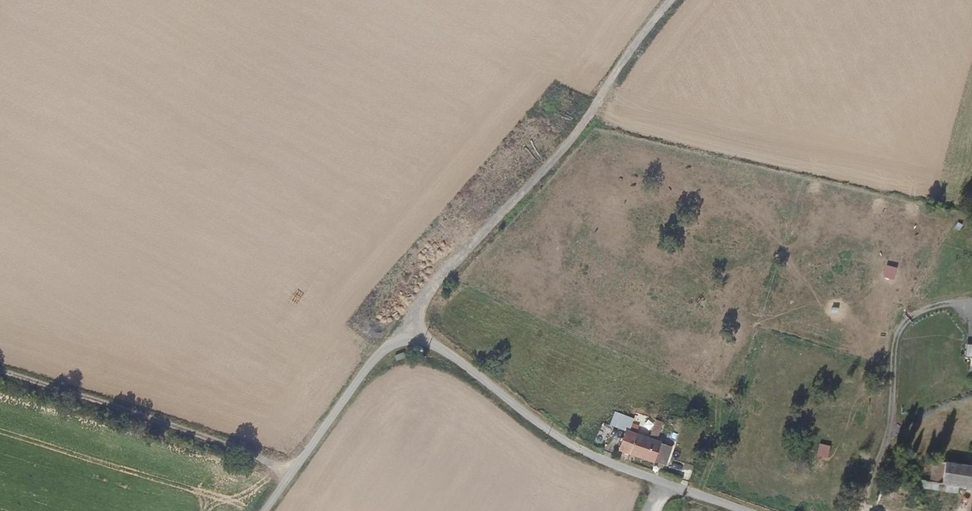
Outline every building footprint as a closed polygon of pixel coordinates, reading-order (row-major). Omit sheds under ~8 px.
[(883,276),(894,278),(897,266),(886,263),(883,276)] [(659,437),(662,420),(654,419),(651,435),(659,437)] [(617,450),(666,469),(674,447),(626,428),(617,450)] [(817,457),(828,459),(830,444),(819,443),(817,457)] [(940,465),(937,487),(971,492),(971,469),(940,465)]
